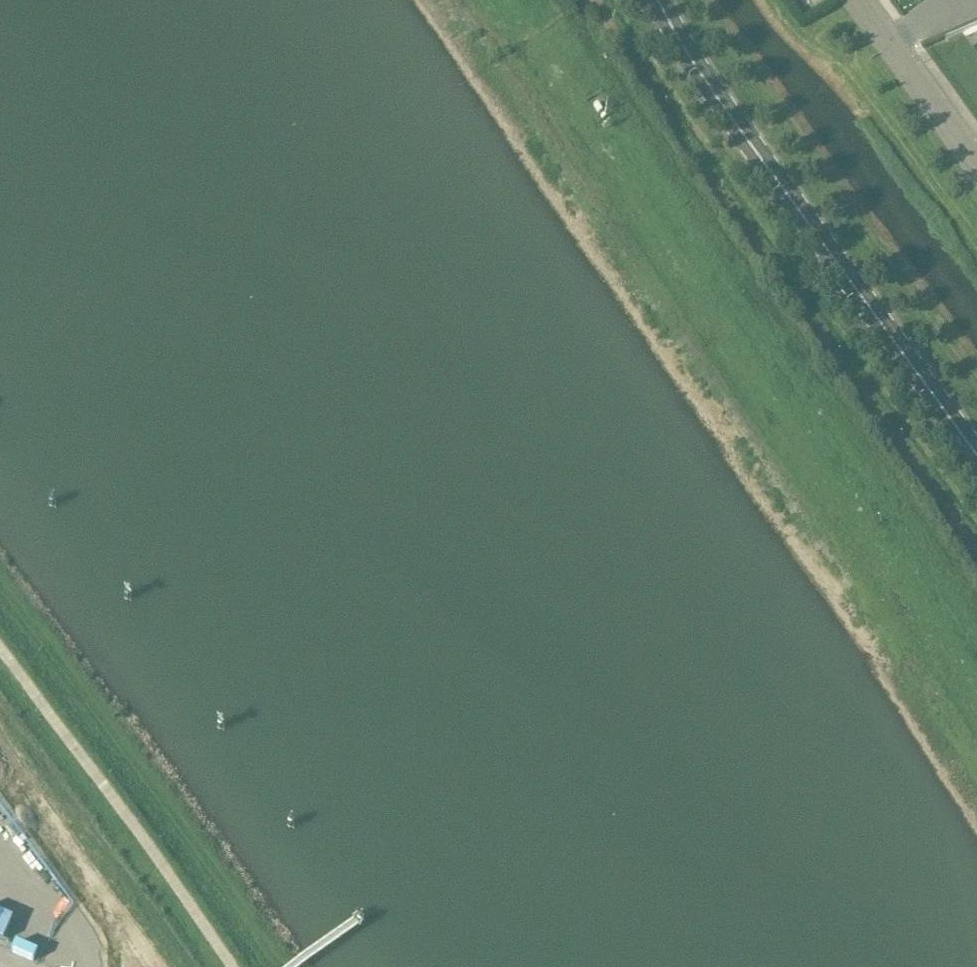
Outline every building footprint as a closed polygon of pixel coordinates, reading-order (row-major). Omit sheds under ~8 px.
[(826,0),(797,0),(804,13),(826,0)]
